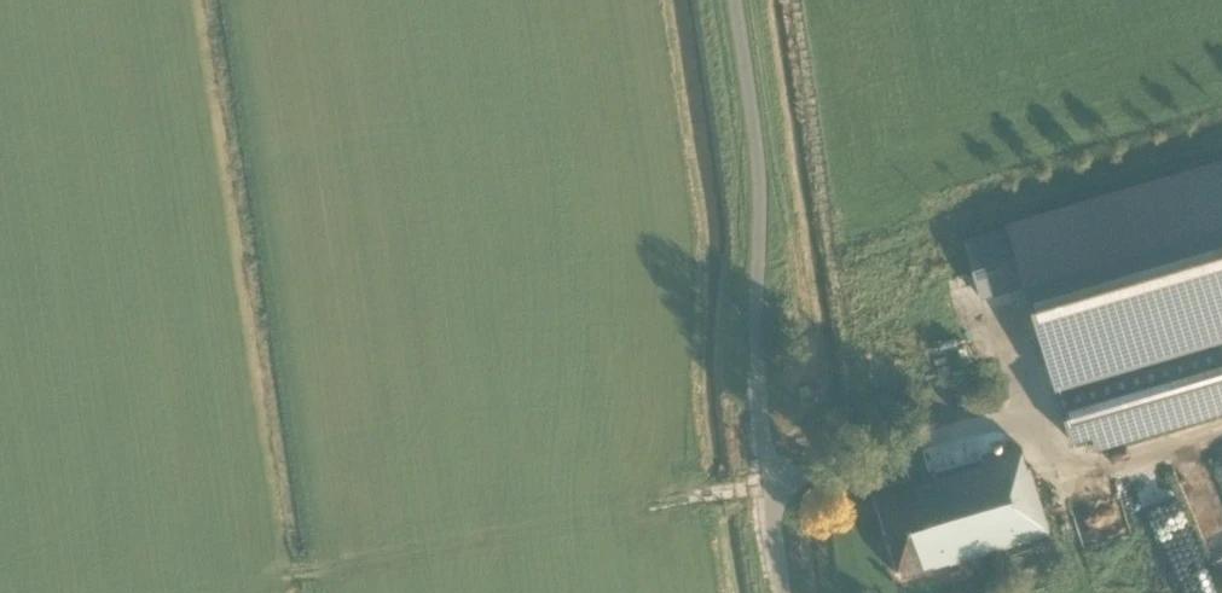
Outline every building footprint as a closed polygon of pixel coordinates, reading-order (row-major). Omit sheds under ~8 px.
[(1025,286),(1071,443),(1092,437),(1097,451),(1221,415),(1221,166),(965,241),(981,299),(1025,286)] [(876,483),(902,573),(1053,530),(1034,464),(1029,466),(1023,442),(876,483)] [(1208,554),(1168,568),(1177,592),(1221,592),(1208,554)]
